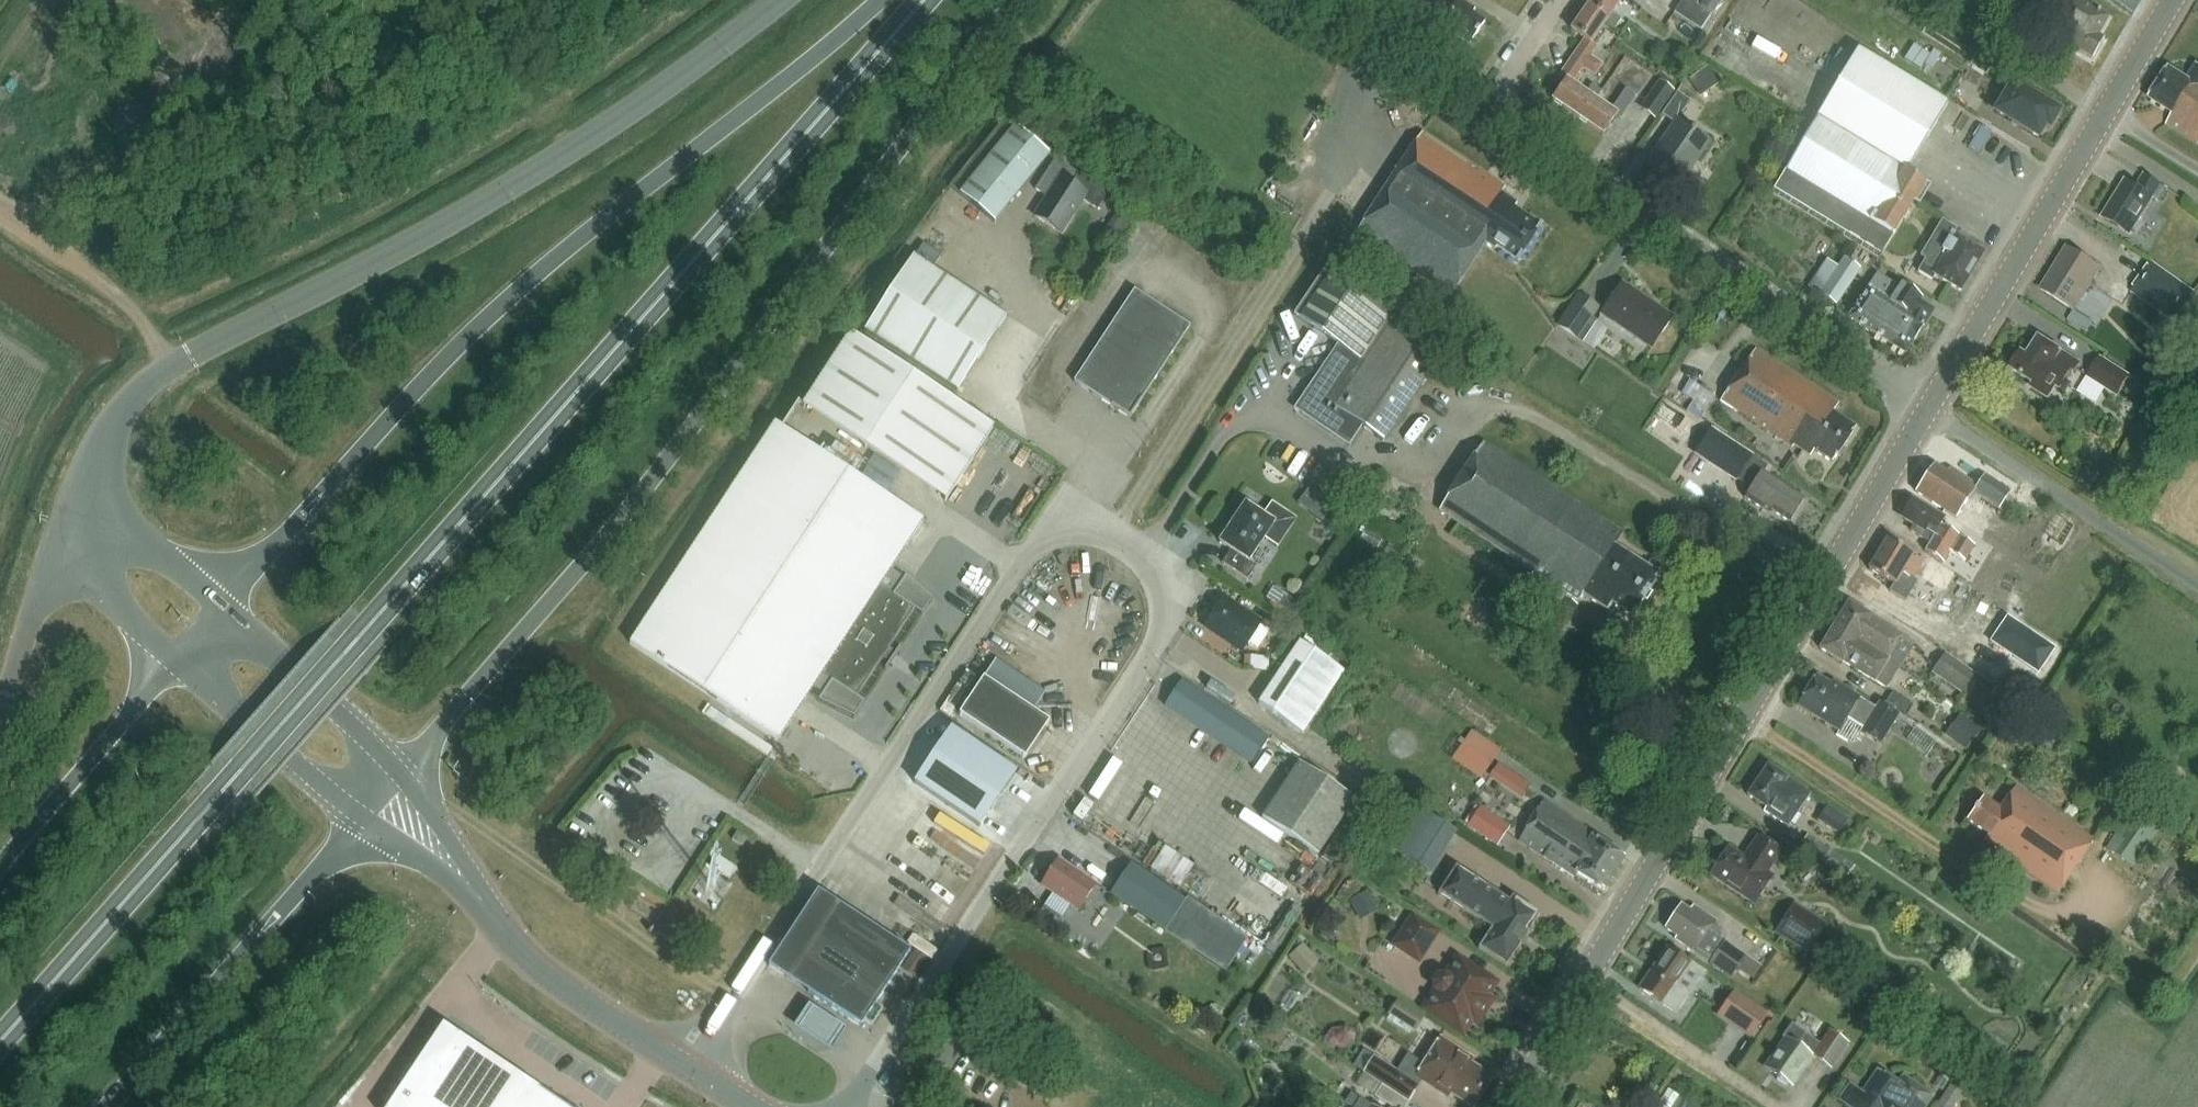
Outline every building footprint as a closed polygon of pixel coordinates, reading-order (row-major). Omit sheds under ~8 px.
[(1447,18),(1441,27),(1470,46),(1485,23),(1472,14),(1475,9),(1462,0),(1460,0),(1457,4),(1452,0),(1419,0),(1447,18)] [(1607,22),(1616,29),(1622,20),(1612,14),(1622,0),(1593,0),(1589,5),(1609,19),(1607,22)] [(1697,3),(1693,0),(1680,0),(1672,13),(1701,32),(1710,16),(1695,7),(1697,3)] [(1710,15),(1720,0),(1704,0),(1699,8),(1710,15)] [(1949,11),(1955,0),(1931,0),(1949,11)] [(2108,19),(2090,9),(2092,6),(2081,0),(2063,0),(2045,32),(2092,59),(2102,40),(2097,37),(2108,19)] [(1580,48),(1601,62),(1607,53),(1592,44),(1607,22),(1609,19),(1589,5),(1572,30),(1585,40),(1580,48)] [(1688,57),(1671,46),(1655,71),(1671,82),(1688,57)] [(1573,85),(1583,70),(1592,75),(1601,62),(1580,48),(1560,77),(1566,81),(1553,100),(1578,117),(1598,89),(1595,86),(1588,96),(1573,85)] [(1834,77),(1847,55),(1838,49),(1825,72),(1834,77)] [(1910,172),(1949,109),(1856,52),(1817,117),(1771,194),(1879,259),(1926,182),(1910,172)] [(2197,142),(2197,66),(2196,65),(2186,80),(2169,69),(2151,97),(2173,112),(2167,121),(2197,142)] [(1707,68),(1688,80),(1699,98),(1718,85),(1707,68)] [(1638,109),(1654,120),(1675,90),(1659,79),(1638,109)] [(2013,85),(1996,112),(2009,119),(2008,120),(2023,129),(2023,128),(2038,136),(2045,124),(2050,127),(2059,112),(2040,101),(2043,97),(2027,88),(2025,92),(2013,85)] [(1598,89),(1578,117),(1603,135),(1617,115),(1621,118),(1636,96),(1626,89),(1611,111),(1597,101),(1603,92),(1598,89)] [(1679,119),(1691,101),(1678,92),(1662,115),(1674,124),(1646,164),(1665,177),(1667,174),(1682,184),(1711,142),(1679,119)] [(992,223),(1048,155),(1013,127),(958,195),(992,223)] [(1541,227),(1514,209),(1517,203),(1501,193),(1505,187),(1422,131),(1348,241),(1364,252),(1370,244),(1448,296),(1483,244),(1495,252),(1497,249),(1517,262),(1541,227)] [(1032,217),(1059,234),(1061,235),(1084,200),(1097,208),(1110,188),(1079,168),(1076,173),(1065,167),(1066,166),(1053,158),(1033,190),(1045,198),(1032,217)] [(2152,197),(2159,202),(2168,188),(2146,174),(2137,188),(2126,181),(2103,218),(2128,235),(2152,197)] [(1953,234),(1956,229),(1943,221),(1922,256),(1927,259),(1919,272),(1932,280),(1935,275),(1961,291),(1984,253),(1953,234)] [(923,246),(915,259),(910,256),(862,331),(955,392),(1004,317),(932,270),(940,257),(923,246)] [(2073,310),(2099,268),(2065,248),(2040,289),(2073,310)] [(1836,306),(1860,269),(1843,258),(1837,267),(1825,260),(1808,287),(1836,306)] [(2149,263),(2130,291),(2174,321),(2193,293),(2149,263)] [(1325,271),(1294,317),(1335,345),(1296,403),(1298,404),(1299,409),(1300,411),(1298,414),(1346,446),(1359,427),(1379,441),(1417,385),(1437,354),(1441,349),(1386,312),(1325,271)] [(1877,274),(1849,318),(1891,345),(1906,354),(1920,332),(1923,327),(1923,328),(1934,311),(1919,301),(1918,296),(1901,285),(1899,288),(1877,274)] [(1651,350),(1674,316),(1623,282),(1600,315),(1651,350)] [(1127,419),(1140,400),(1188,327),(1132,290),(1071,382),(1108,406),(1127,419)] [(1596,307),(1576,294),(1555,326),(1582,344),(1596,322),(1589,318),(1596,307)] [(848,335),(800,405),(943,502),(991,429),(848,335)] [(2071,368),(2075,371),(2080,362),(2038,336),(2026,354),(2023,352),(2012,370),(2032,382),(2030,386),(2048,397),(2056,384),(2060,387),(2071,368)] [(1833,414),(1839,405),(1756,349),(1722,400),(1793,447),(1795,445),(1811,456),(1815,450),(1833,462),(1856,428),(1833,414)] [(2098,357),(2085,378),(2116,397),(2129,376),(2098,357)] [(1686,411),(1699,420),(1714,398),(1688,381),(1679,395),(1691,403),(1686,411)] [(1665,406),(1657,420),(1680,434),(1688,421),(1665,406)] [(774,742),(811,686),(821,693),(816,701),(853,717),(930,599),(891,564),(920,521),(772,423),(626,644),(774,742)] [(1560,606),(1568,595),(1579,602),(1583,597),(1607,612),(1611,606),(1631,619),(1658,577),(1614,549),(1624,535),(1482,443),(1438,511),(1558,588),(1550,600),(1560,606)] [(1732,444),(1718,466),(1738,479),(1753,488),(1746,498),(1769,513),(1771,510),(1790,522),(1805,500),(1764,473),(1768,467),(1752,456),(1752,457),(1732,444)] [(1974,491),(1999,508),(2010,491),(1984,474),(1977,484),(1956,470),(1951,476),(1933,464),(1916,490),(1956,517),(1974,491)] [(1948,552),(1963,561),(1974,544),(1941,524),(1945,518),(1911,497),(1899,516),(1914,526),(1910,532),(1928,543),(1924,550),(1942,561),(1948,552)] [(1322,521),(1332,507),(1321,499),(1310,513),(1322,521)] [(1245,506),(1219,546),(1229,553),(1223,563),(1249,580),(1256,568),(1251,565),(1266,540),(1276,526),(1262,517),(1245,506)] [(1903,573),(1910,577),(1921,560),(1885,539),(1867,568),(1895,585),(1903,573)] [(1954,573),(1928,556),(1916,575),(1941,592),(1954,573)] [(1278,607),(1286,596),(1275,588),(1267,599),(1278,607)] [(1222,599),(1203,627),(1239,652),(1246,642),(1256,648),(1268,630),(1258,624),(1222,599)] [(1577,607),(1566,600),(1555,617),(1566,624),(1577,607)] [(1899,665),(1899,664),(1912,644),(1868,617),(1869,615),(1848,602),(1833,626),(1886,659),(1887,657),(1899,665)] [(1886,659),(1833,626),(1819,649),(1840,662),(1841,660),(1885,687),(1899,665),(1887,657),(1886,659)] [(1298,642),(1256,704),(1300,734),(1342,672),(1327,662),(1334,652),(1307,634),(1300,644),(1298,642)] [(1942,654),(1930,673),(1959,693),(1972,674),(1942,654)] [(1243,670),(1268,671),(1269,657),(1244,656),(1243,670)] [(1860,733),(1880,745),(1899,715),(1879,703),(1875,709),(1843,689),(1840,693),(1815,677),(1797,706),(1838,731),(1846,719),(1863,729),(1860,733)] [(959,717),(1025,761),(1049,725),(983,681),(959,717)] [(1183,681),(1169,702),(1191,717),(1188,722),(1251,764),(1268,739),(1183,681)] [(1943,735),(1964,750),(1978,730),(1957,715),(1943,735)] [(951,728),(915,783),(980,827),(1017,772),(951,728)] [(1482,775),(1492,760),(1464,743),(1455,758),(1482,775)] [(1353,800),(1297,763),(1261,817),(1317,854),(1353,800)] [(1499,764),(1490,777),(1522,800),(1531,786),(1499,764)] [(1809,792),(1767,765),(1747,796),(1764,808),(1762,811),(1787,827),(1809,792)] [(2094,840),(2016,785),(2000,808),(1989,800),(1973,823),(1986,832),(1982,839),(2003,853),(2002,856),(2056,894),(2094,840)] [(1574,871),(1603,891),(1624,859),(1591,837),(1593,834),(1543,801),(1517,841),(1570,877),(1574,871)] [(1817,821),(1839,835),(1849,820),(1827,806),(1817,821)] [(2104,848),(2129,865),(2154,830),(2119,806),(2104,828),(2114,835),(2104,848)] [(1479,807),(1465,828),(1496,848),(1510,827),(1479,807)] [(1455,833),(1420,810),(1395,850),(1429,872),(1455,833)] [(736,832),(732,839),(743,846),(747,839),(736,832)] [(1773,877),(1767,874),(1780,853),(1757,838),(1744,859),(1728,850),(1711,878),(1755,906),(1773,877)] [(717,856),(710,867),(728,879),(736,868),(717,856)] [(1056,861),(1039,887),(1052,895),(1043,909),(1062,921),(1071,908),(1076,912),(1094,885),(1056,861)] [(1128,865),(1109,895),(1164,930),(1183,900),(1128,865)] [(1507,901),(1453,867),(1435,894),(1489,929),(1476,949),(1504,967),(1537,915),(1509,897),(1507,901)] [(911,952),(818,891),(794,929),(769,967),(862,1027),(865,1021),(872,1026),(883,1009),(876,1005),(887,989),(911,952)] [(1366,892),(1349,901),(1359,921),(1376,912),(1366,892)] [(1793,904),(1774,933),(1805,954),(1825,924),(1793,904)] [(1719,938),(1710,932),(1717,922),(1694,905),(1690,910),(1682,905),(1666,928),(1677,936),(1675,939),(1697,953),(1698,951),(1706,956),(1719,938)] [(1390,947),(1418,963),(1436,932),(1409,916),(1390,947)] [(1217,918),(1194,953),(1226,973),(1249,939),(1217,918)] [(1969,939),(1962,949),(1970,954),(1976,944),(1969,939)] [(1722,941),(1706,964),(1729,979),(1745,956),(1722,941)] [(1301,946),(1288,958),(1302,974),(1315,962),(1301,946)] [(1666,947),(1637,989),(1661,1006),(1677,1017),(1691,996),(1676,985),(1690,964),(1666,947)] [(1424,1009),(1461,1033),(1470,1020),(1479,1026),(1496,1000),(1487,994),(1493,984),(1455,960),(1444,977),(1442,976),(1436,977),(1432,983),(1433,990),(1435,991),(1424,1009)] [(1769,1014),(1735,990),(1717,1017),(1751,1040),(1769,1014)] [(1390,1015),(1387,1020),(1410,1034),(1413,1030),(1416,1032),(1425,1017),(1398,1000),(1389,1015),(1390,1015)] [(809,1005),(794,1028),(832,1052),(847,1030),(809,1005)] [(2061,1008),(2055,1017),(2064,1022),(2070,1014),(2061,1008)] [(1813,1056),(1830,1068),(1848,1042),(1830,1029),(1820,1043),(1792,1024),(1782,1037),(1785,1040),(1765,1069),(1790,1086),(1802,1069),(1803,1070),(1813,1056)] [(540,1091),(541,1090),(444,1025),(389,1106),(564,1106),(540,1091)] [(2016,1041),(2015,1025),(1994,1025),(1995,1041),(2016,1041)] [(1427,1057),(1422,1064),(1407,1053),(1396,1070),(1374,1056),(1363,1073),(1382,1085),(1407,1102),(1421,1081),(1447,1098),(1451,1093),(1472,1106),(1473,1106),(1482,1093),(1492,1079),(1469,1064),(1472,1060),(1440,1038),(1427,1057)] [(1878,1071),(1862,1094),(1850,1086),(1839,1100),(1848,1106),(1927,1106),(1933,1099),(1908,1081),(1903,1088),(1878,1071)] [(1950,1080),(1933,1106),(1951,1106),(1963,1088),(1950,1080)] [(1373,1098),(1387,1106),(1405,1106),(1408,1102),(1407,1102),(1382,1085),(1373,1098)] [(1966,1086),(1960,1096),(1970,1102),(1976,1092),(1966,1086)] [(1653,1106),(1668,1106),(1676,1095),(1665,1088),(1653,1106)] [(1370,1106),(1369,1106),(1359,1099),(1350,1093),(1343,1103),(1350,1106),(1372,1106),(1370,1106)]
